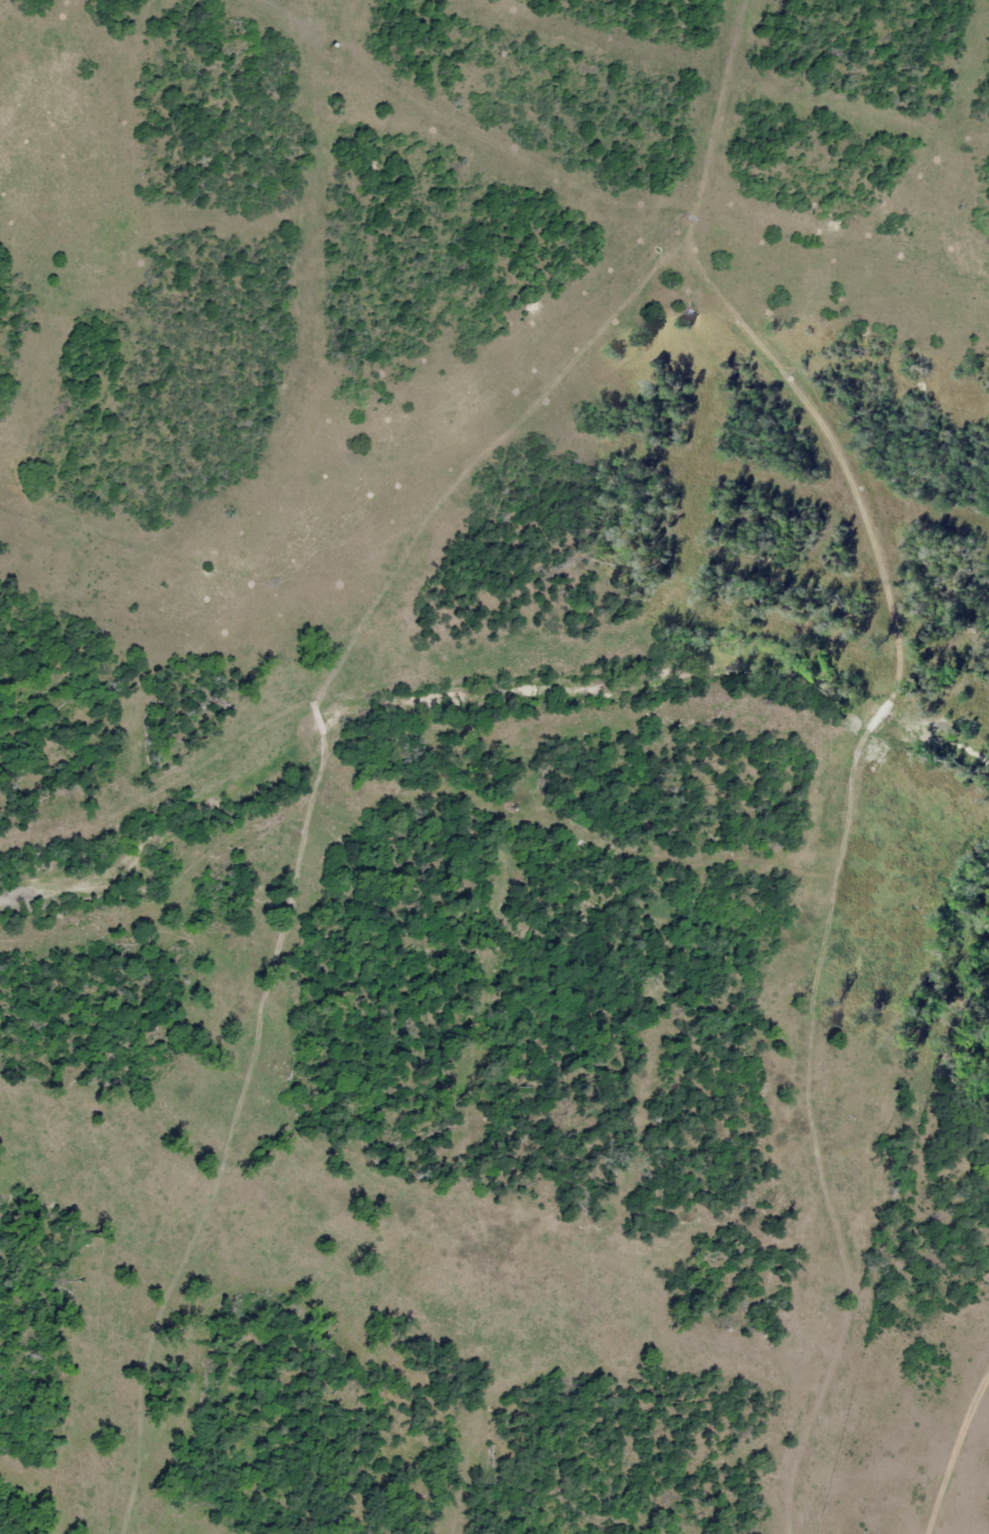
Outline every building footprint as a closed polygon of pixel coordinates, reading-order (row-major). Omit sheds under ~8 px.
[(684,288),(680,292),(683,296),(688,292),(684,288)]
